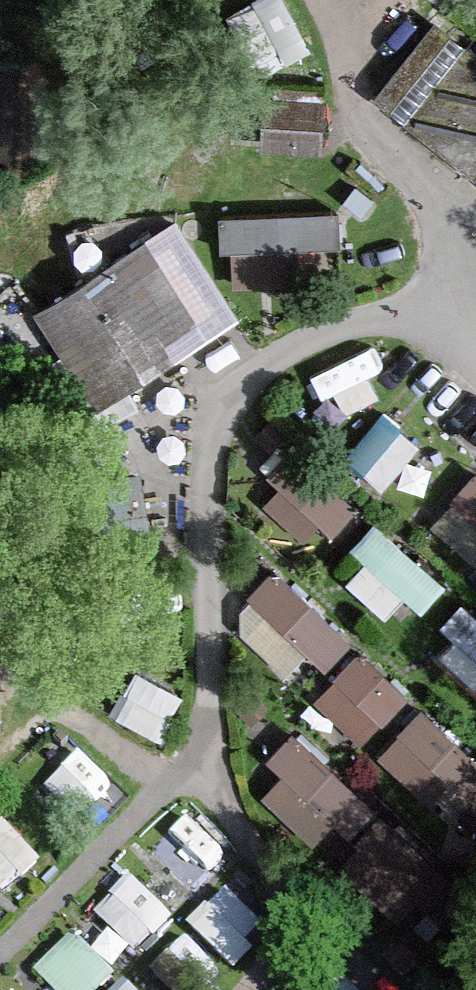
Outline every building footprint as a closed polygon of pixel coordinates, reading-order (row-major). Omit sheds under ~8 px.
[(312,47),(290,0),(252,0),(231,10),(261,71),(312,47)] [(375,93),(475,173),(475,48),(436,16),(375,93)] [(329,221),(216,223),(217,292),(331,290),(329,221)] [(142,245),(31,315),(87,405),(199,336),(142,245)] [(325,389),(379,371),(373,354),(320,371),(325,389)] [(384,483),(422,443),(387,410),(349,449),(384,483)] [(263,496),(321,549),(361,505),(303,452),(263,496)] [(475,546),(475,471),(471,468),(437,522),(475,546)] [(142,544),(135,470),(53,477),(59,551),(142,544)] [(384,524),(345,573),(389,608),(404,589),(423,604),(447,573),(384,524)] [(233,617),(290,670),(311,648),(328,664),(355,636),(280,567),(233,617)] [(363,738),(411,686),(362,641),(314,693),(363,738)] [(190,813),(156,850),(195,885),(229,849),(190,813)] [(40,860),(5,820),(0,824),(0,887),(4,891),(40,860)] [(94,909),(137,952),(175,914),(132,871),(94,909)] [(269,927),(231,887),(150,962),(176,989),(201,989),(269,927)] [(57,989),(98,989),(118,971),(76,929),(36,968),(57,989)] [(121,989),(138,989),(130,981),(121,989)]
